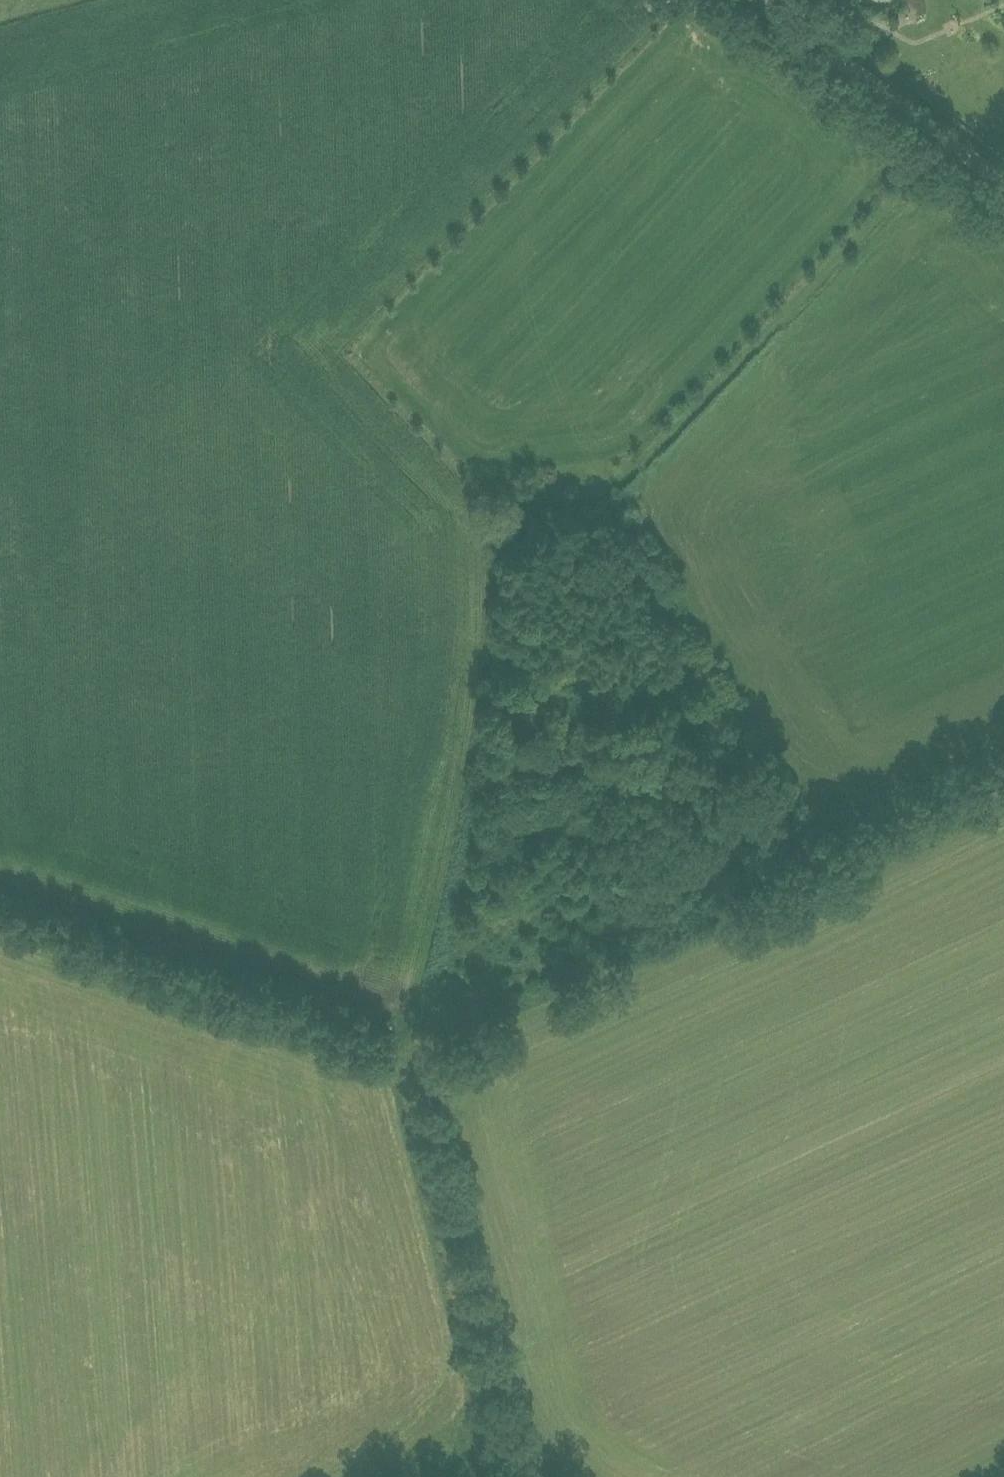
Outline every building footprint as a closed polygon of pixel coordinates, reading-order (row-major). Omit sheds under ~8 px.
[(564,492),(565,496),(568,499),(572,500),(576,499),(579,496),(580,492),(579,488),(576,485),(572,484),(568,485),(565,488),(564,492)]
